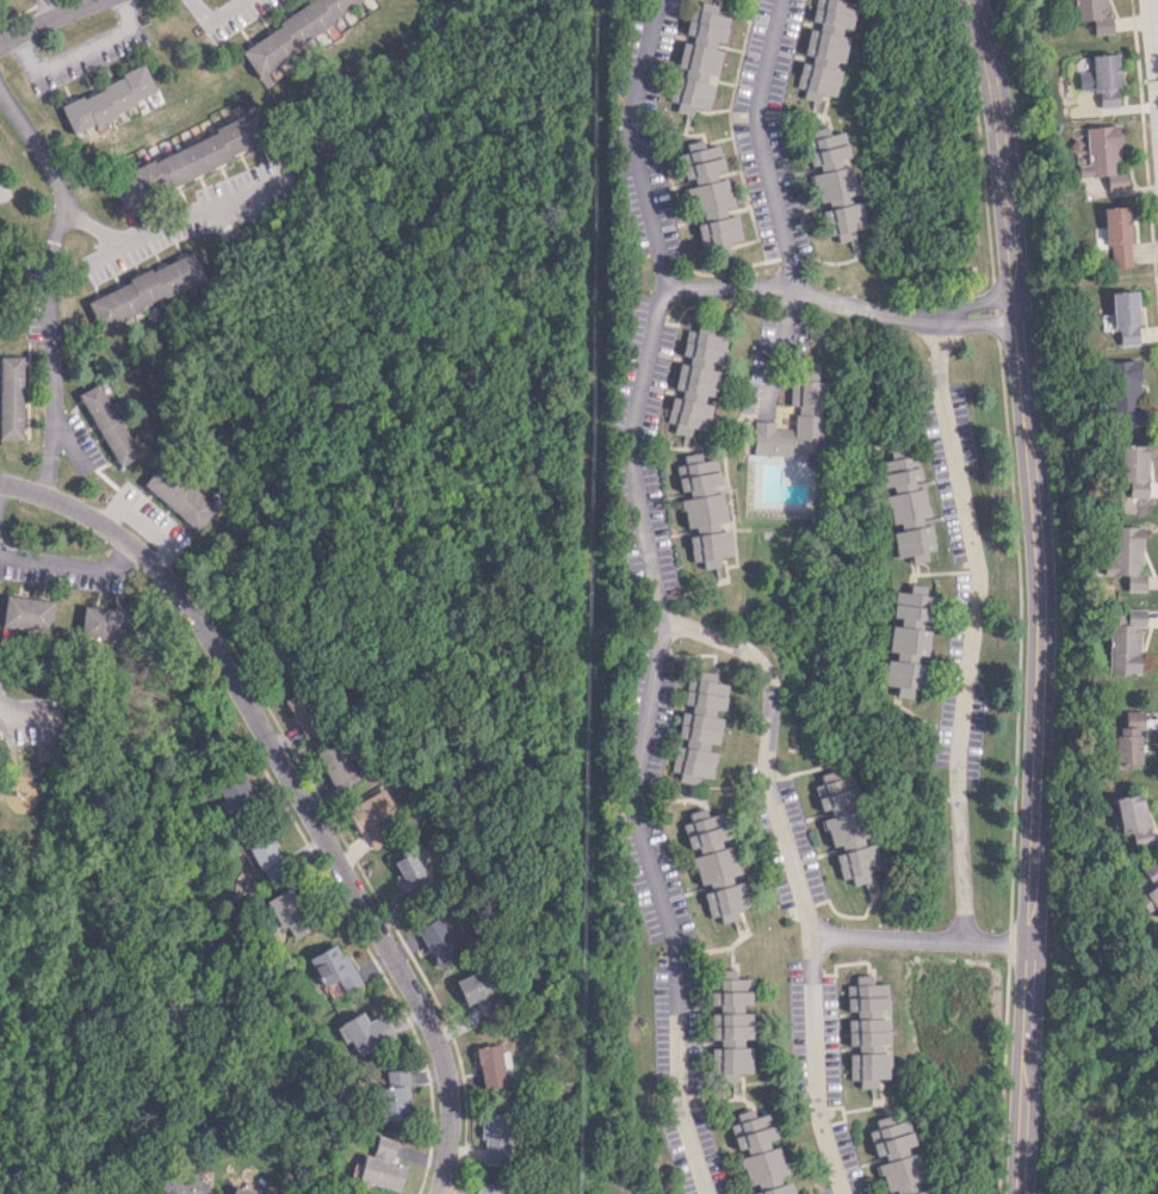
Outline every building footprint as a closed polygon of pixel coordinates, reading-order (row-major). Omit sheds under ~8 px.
[(849,20),(852,3),(841,1),(841,0),(813,0),(810,20),(818,21),(817,30),(806,28),(802,52),(799,61),(794,88),(803,89),(801,98),(816,101),(821,94),(834,96),(838,70),(841,61),(846,36),(838,35),(849,20)] [(1072,21),(1090,20),(1091,34),(1111,33),(1110,15),(1103,15),(1103,0),(1071,0),(1072,21)] [(676,68),(715,77),(721,46),(722,46),(728,16),(715,13),(717,5),(700,1),(696,22),(686,20),(682,38),(682,37),(676,68)] [(1076,91),(1097,90),(1098,108),(1117,106),(1115,53),(1088,55),(1089,71),(1075,72),(1076,91)] [(59,101),(70,131),(156,97),(144,68),(59,101)] [(708,109),(713,83),(674,75),(669,101),(677,102),(675,112),(691,115),(693,107),(708,109)] [(1084,127),(1086,164),(1077,165),(1078,177),(1105,176),(1106,188),(1122,187),(1119,125),(1084,127)] [(803,140),(810,174),(816,203),(826,201),(828,210),(820,211),(825,236),(835,234),(836,242),(853,238),(851,230),(865,227),(859,201),(849,203),(848,195),(855,193),(842,132),(803,140)] [(701,250),(741,243),(736,214),(724,216),(723,208),(731,207),(725,174),(724,174),(717,140),(686,146),(688,152),(680,154),(685,184),(686,183),(693,219),(695,219),(701,250)] [(1103,207),(1105,245),(1110,245),(1111,268),(1132,267),(1131,241),(1130,206),(1103,207)] [(87,297),(99,326),(206,281),(194,253),(87,297)] [(1137,291),(1112,292),(1115,345),(1139,344),(1137,291)] [(721,363),(724,335),(685,331),(682,358),(721,363)] [(22,439),(23,356),(0,356),(0,438),(22,439)] [(1143,423),(1140,360),(1107,361),(1110,425),(1143,423)] [(671,395),(666,422),(675,424),(674,433),(690,436),(691,428),(706,431),(711,405),(702,404),(704,395),(714,397),(719,370),(678,363),(674,388),(684,390),(683,398),(671,395)] [(753,453),(822,454),(823,380),(789,379),(789,405),(794,406),(794,428),(774,428),(774,421),(754,420),(753,453)] [(78,393),(116,467),(137,456),(100,382),(78,393)] [(1149,445),(1121,445),(1120,497),(1148,498),(1149,445)] [(733,555),(728,528),(728,519),(723,508),(720,492),(712,493),(711,486),(720,484),(715,458),(701,461),(700,452),(674,457),(681,490),(678,500),(684,513),(687,529),(688,537),(693,562),(702,560),(704,569),(720,566),(718,557),(733,555)] [(875,462),(881,492),(883,492),(889,529),(890,528),(895,558),(910,555),(912,564),(928,560),(926,551),(936,549),(930,519),(928,519),(916,454),(875,462)] [(197,529),(216,506),(159,462),(141,486),(197,529)] [(1143,526),(1111,526),(1111,575),(1128,575),(1127,591),(1147,591),(1147,573),(1142,573),(1143,526)] [(927,656),(930,629),(928,629),(931,596),(923,595),(924,585),(909,584),(909,593),(893,591),(890,617),(900,618),(899,626),(889,625),(886,651),(927,656)] [(50,632),(53,601),(5,595),(2,627),(50,632)] [(126,610),(81,606),(78,637),(123,641),(126,610)] [(1146,608),(1124,608),(1124,614),(1109,614),(1108,673),(1140,674),(1141,627),(1146,627),(1146,608)] [(921,690),(924,664),(884,659),(881,685),(896,686),(895,696),(912,698),(913,689),(921,690)] [(727,684),(715,682),(716,673),(699,671),(694,679),(687,678),(684,702),(690,706),(679,724),(677,737),(687,738),(685,747),(675,746),(672,771),(680,773),(679,781),(696,783),(697,776),(711,778),(715,753),(717,745),(721,719),(723,711),(727,684)] [(283,700),(305,738),(321,728),(299,691),(283,700)] [(1144,711),(1124,711),(1124,728),(1114,727),(1113,763),(1143,764),(1144,711)] [(316,751),(335,791),(359,779),(340,740),(316,751)] [(255,799),(243,771),(216,783),(229,811),(255,799)] [(814,784),(828,849),(834,847),(841,879),(850,877),(852,885),(869,881),(866,871),(878,869),(873,843),(863,845),(849,776),(814,784)] [(358,832),(364,829),(373,847),(395,836),(391,827),(401,822),(384,788),(345,808),(358,832)] [(1120,834),(1130,832),(1133,849),(1152,846),(1142,793),(1113,798),(1120,834)] [(751,906),(744,881),(736,884),(731,883),(731,875),(740,873),(732,847),(728,838),(728,837),(721,812),(697,811),(690,812),(690,822),(683,824),(689,848),(700,848),(700,855),(692,857),(710,917),(720,917),(722,923),(738,919),(736,910),(751,906)] [(266,883),(288,872),(269,833),(247,843),(266,883)] [(398,873),(393,876),(404,897),(431,882),(413,850),(392,861),(398,873)] [(1156,859),(1131,876),(1142,893),(1135,898),(1147,915),(1153,911),(1157,918),(1157,863),(1156,859)] [(287,925),(295,939),(311,929),(288,888),(265,901),(281,929),(287,925)] [(461,954),(441,915),(416,928),(437,967),(461,954)] [(308,958),(323,986),(339,978),(346,993),(362,984),(346,952),(341,954),(335,943),(308,958)] [(466,1009),(486,1000),(490,1008),(498,1004),(482,968),(453,981),(466,1009)] [(711,1081),(737,1081),(737,1073),(751,1073),(751,1047),(742,1047),(742,1038),(751,1038),(751,1008),(750,1008),(750,978),(738,978),(738,970),(711,970),(711,1044),(711,1081)] [(871,975),(854,975),(854,984),(845,984),(846,1010),(886,1009),(885,983),(872,984),(871,975)] [(367,1021),(363,1012),(336,1024),(350,1058),(394,1039),(383,1014),(367,1021)] [(846,1019),(847,1050),(848,1080),(858,1079),(858,1088),(875,1088),(874,1079),(889,1078),(888,1047),(887,1047),(887,1018),(846,1019)] [(511,1086),(507,1051),(501,1052),(500,1043),(477,1046),(482,1089),(511,1086)] [(382,1070),(383,1082),(380,1082),(381,1120),(409,1119),(407,1069),(382,1070)] [(787,1177),(788,1176),(775,1142),(778,1141),(767,1112),(754,1117),(751,1109),(736,1114),(738,1121),(728,1125),(737,1150),(744,1147),(747,1155),(738,1159),(750,1190),(749,1191),(750,1193),(794,1193),(787,1177)] [(482,1164),(509,1165),(510,1113),(483,1112),(482,1164)] [(873,1156),(881,1154),(884,1162),(876,1164),(884,1193),(928,1193),(925,1184),(923,1185),(913,1148),(906,1120),(866,1130),(873,1156)] [(398,1141),(378,1136),(373,1155),(393,1160),(398,1141)] [(400,1191),(407,1165),(364,1154),(358,1180),(400,1191)] [(206,1171),(188,1172),(188,1180),(160,1180),(160,1193),(207,1193),(206,1171)] [(502,1185),(477,1179),(473,1193),(500,1193),(502,1185)] [(235,1184),(231,1193),(261,1193),(235,1184)]
